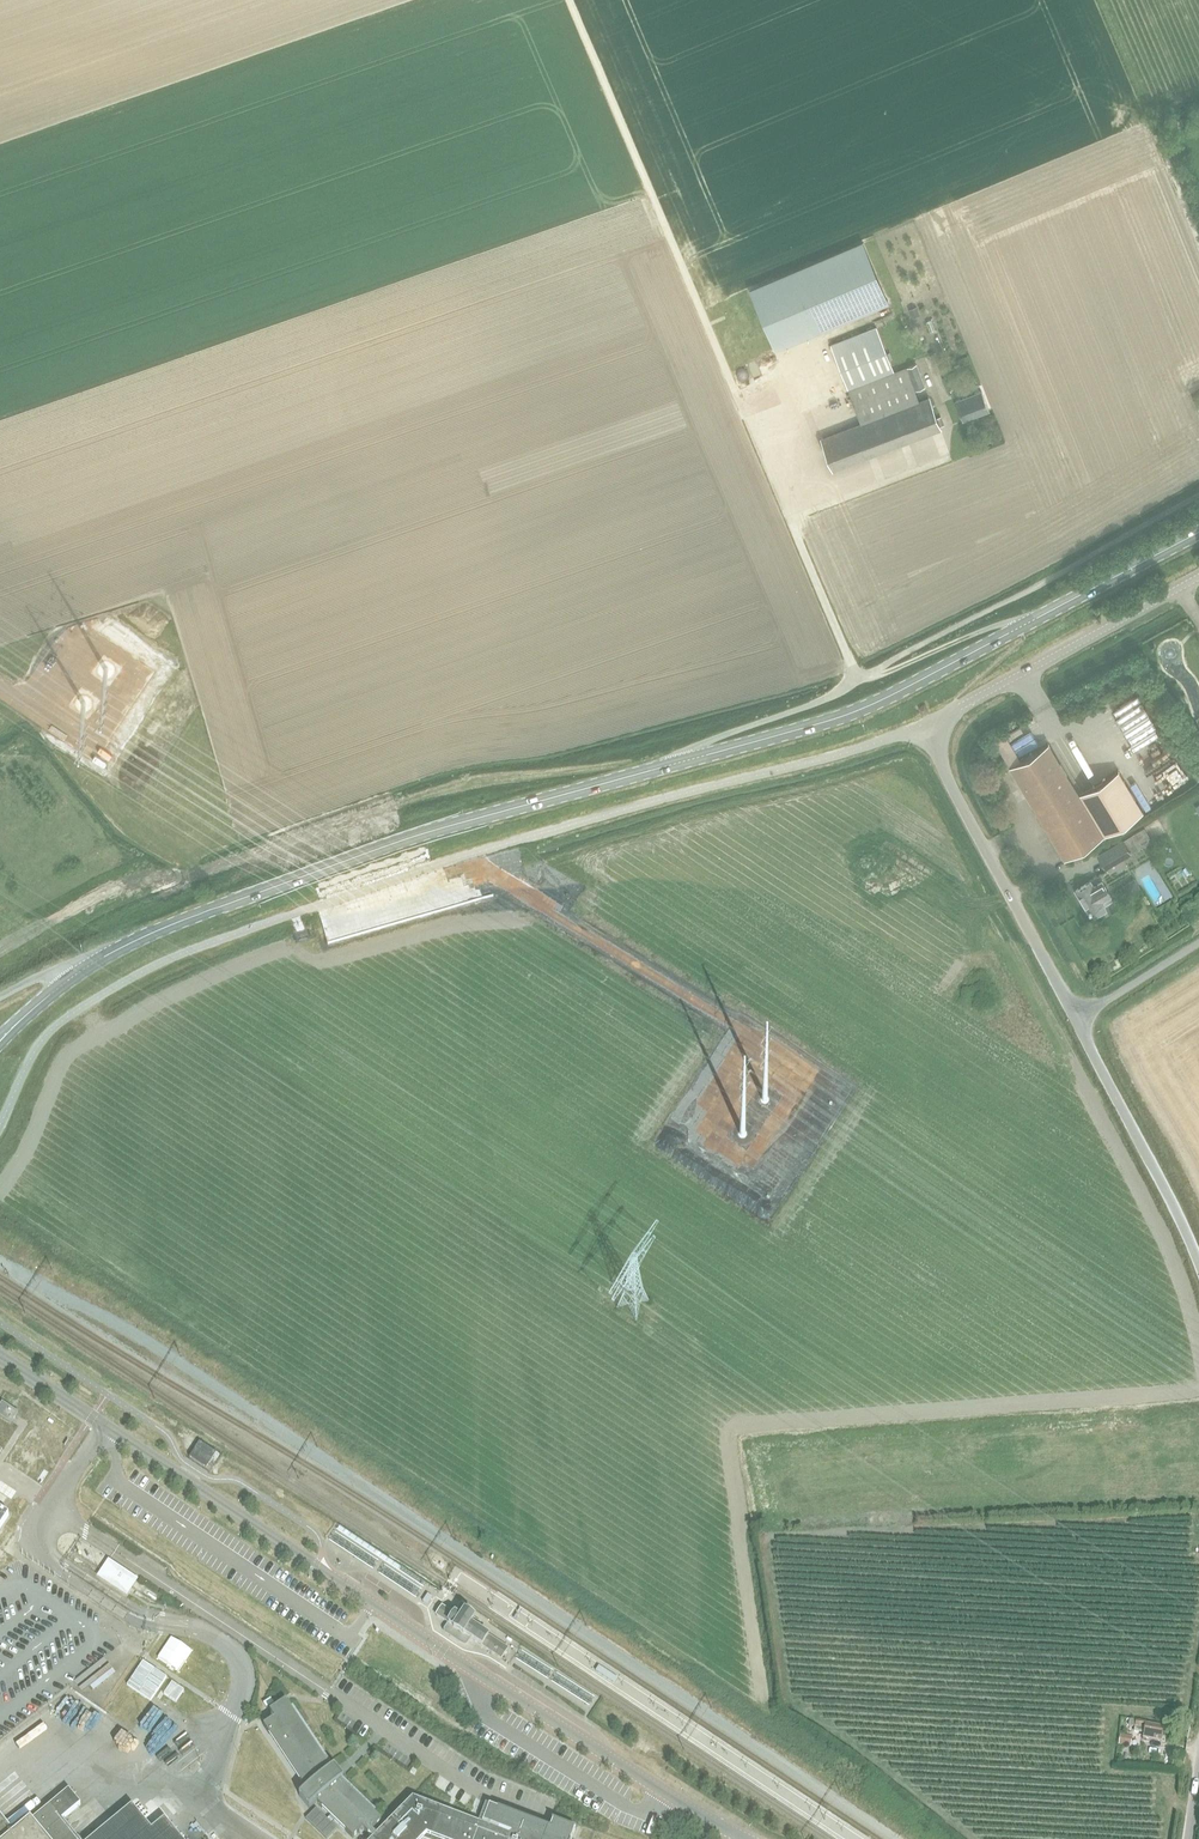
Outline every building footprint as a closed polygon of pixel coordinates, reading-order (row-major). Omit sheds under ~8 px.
[(863,242),(750,290),(774,348),(888,300),(863,242)] [(917,308),(910,310),(913,317),(919,314),(917,308)] [(941,428),(940,426),(944,424),(941,416),(937,417),(929,396),(919,400),(915,389),(924,385),(916,364),(894,372),(881,340),(886,338),(881,325),(876,327),(830,344),(861,422),(821,437),(833,469),(941,428)] [(962,419),(989,409),(981,390),(974,393),(973,390),(970,391),(970,390),(965,392),(967,395),(955,400),(962,419)] [(1120,769),(1079,793),(1048,742),(1009,765),(1064,858),(1103,835),(1117,827),(1125,822),(1144,810),(1120,769)] [(27,744),(19,750),(21,752),(25,758),(33,751),(27,744)] [(1181,760),(1159,773),(1168,789),(1191,776),(1181,760)] [(1125,822),(1117,827),(1119,831),(1128,826),(1125,822)] [(1105,868),(1129,854),(1141,847),(1134,834),(1122,841),(1121,840),(1097,854),(1105,868)] [(1086,850),(1071,859),(1074,864),(1089,855),(1086,850)] [(1082,885),(1075,889),(1081,899),(1087,909),(1088,909),(1088,910),(1089,909),(1093,916),(1105,909),(1102,904),(1111,899),(1108,894),(1109,894),(1106,888),(1103,882),(1098,885),(1093,888),(1091,884),(1089,881),(1082,885)] [(0,1407),(0,1416),(11,1424),(18,1413),(3,1403),(0,1407)] [(1186,1432),(1198,1433),(1198,1418),(1187,1417),(1186,1432)] [(1167,1420),(1167,1432),(1177,1432),(1177,1420),(1167,1420)] [(1110,1457),(1108,1434),(1101,1435),(1103,1458),(1110,1457)] [(1131,1457),(1145,1455),(1143,1441),(1130,1443),(1131,1457)] [(206,1470),(213,1460),(196,1449),(190,1458),(206,1470)] [(9,1515),(0,1509),(0,1529),(9,1515)] [(101,1577),(127,1594),(135,1581),(110,1564),(101,1577)] [(501,1660),(508,1650),(477,1629),(481,1624),(475,1621),(475,1620),(465,1614),(468,1610),(461,1606),(455,1615),(442,1607),(436,1616),(449,1624),(445,1630),(452,1634),(450,1637),(459,1643),(461,1640),(467,1645),(471,1639),(501,1660)] [(168,1680),(158,1696),(172,1704),(182,1688),(168,1680)] [(62,1691),(36,1711),(40,1716),(66,1696),(62,1691)] [(270,1698),(263,1703),(266,1707),(273,1702),(270,1698)] [(264,1727),(284,1758),(305,1789),(305,1788),(306,1789),(307,1790),(303,1794),(300,1797),(305,1803),(310,1808),(313,1805),(317,1802),(318,1803),(319,1804),(325,1810),(331,1816),(329,1818),(327,1819),(322,1814),(316,1809),(311,1814),(306,1819),(316,1829),(326,1838),(331,1834),(337,1829),(334,1826),(331,1823),(333,1822),(334,1820),(344,1829),(353,1838),(358,1833),(362,1829),(365,1832),(369,1835),(372,1838),(373,1838),(419,1838),(423,1835),(434,1838),(572,1838),(575,1831),(576,1831),(577,1830),(564,1825),(552,1821),(552,1822),(553,1822),(551,1826),(550,1829),(520,1818),(490,1806),(486,1817),(482,1828),(462,1820),(442,1813),(428,1807),(414,1802),(396,1820),(379,1838),(375,1835),(372,1831),(377,1826),(381,1821),(361,1802),(341,1782),(343,1781),(344,1779),(339,1774),(334,1768),(333,1769),(331,1770),(309,1736),(286,1702),(278,1707),(270,1712),(272,1716),(275,1719),(269,1723),(264,1727)] [(1146,1726),(1146,1724),(1147,1723),(1130,1720),(1129,1726),(1145,1729),(1144,1740),(1162,1742),(1164,1729),(1146,1726)] [(1131,1748),(1132,1737),(1120,1735),(1118,1746),(1131,1748)] [(1136,1760),(1135,1768),(1160,1769),(1161,1762),(1136,1760)] [(62,1820),(81,1804),(69,1790),(31,1822),(46,1838),(78,1838),(62,1820)] [(166,1821),(176,1813),(163,1798),(160,1801),(155,1794),(150,1798),(156,1804),(141,1817),(132,1806),(93,1838),(181,1838),(166,1821)] [(120,1800),(115,1809),(121,1813),(127,1804),(120,1800)] [(31,1822),(15,1835),(9,1826),(1,1818),(0,1816),(0,1838),(46,1838),(31,1822)]
